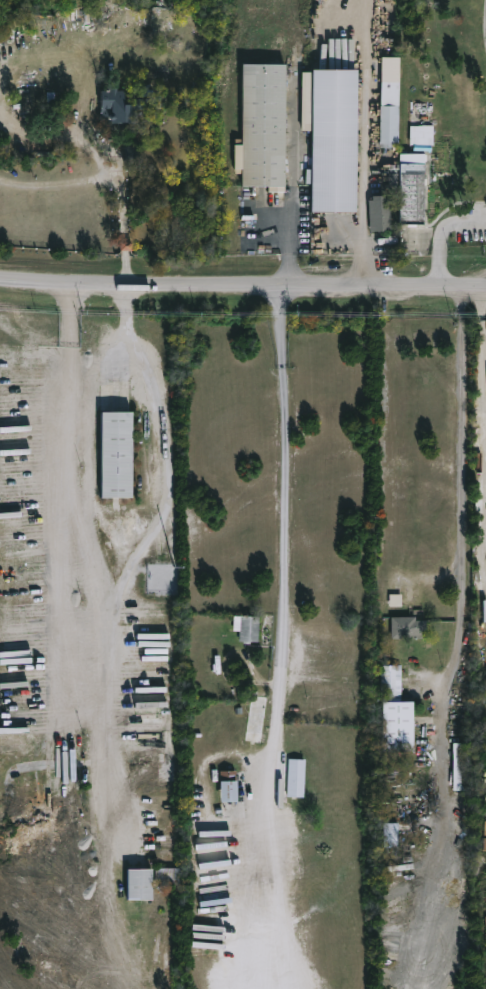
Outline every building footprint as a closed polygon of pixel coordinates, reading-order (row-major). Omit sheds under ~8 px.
[(400,146),(382,145),(383,55),(401,55),(400,146)] [(288,61),(288,65),(294,65),(294,89),(288,89),(288,185),(245,185),(245,61),(288,61)] [(359,209),(314,209),(314,66),(360,66),(359,209)] [(120,85),(120,88),(128,88),(127,95),(147,96),(147,108),(137,107),(137,123),(112,122),(112,115),(104,114),(105,87),(113,88),(113,85),(120,85)] [(435,143),(411,143),(412,124),(435,125),(435,143)] [(400,153),(400,194),(388,194),(389,197),(392,197),(394,229),(373,230),(371,198),(376,198),(376,194),(381,193),(383,148),(400,148),(400,153)] [(403,222),(402,151),(427,151),(426,222),(403,222)] [(132,242),(120,242),(120,250),(132,249),(132,242)] [(107,498),(98,497),(99,412),(130,413),(129,498),(107,498)] [(402,593),(389,594),(390,605),(402,605),(402,593)] [(249,615),(261,615),(260,641),(252,641),(252,643),(244,643),(244,640),(241,640),(241,630),(235,630),(235,615),(249,615)] [(418,616),(418,619),(429,619),(429,633),(425,633),(425,637),(406,637),(406,633),(402,633),(402,616),(418,616)] [(417,701),(416,751),(385,750),(386,702),(383,702),(383,674),(385,674),(385,664),(404,664),(403,701),(417,701)] [(270,697),(263,741),(248,739),(256,694),(270,697)] [(453,789),(468,790),(469,743),(454,743),(453,789)] [(175,752),(158,753),(159,781),(175,781),(175,752)] [(307,759),(306,796),(288,796),(290,758),(307,759)] [(237,770),(237,780),(240,780),(240,801),(222,801),(222,771),(237,770)] [(400,847),(385,846),(385,822),(400,822),(400,847)] [(181,868),(181,886),(157,886),(157,867),(181,868)] [(136,901),(130,901),(131,869),(156,870),(155,901),(136,901)] [(65,960),(41,960),(40,968),(64,970),(65,960)]
